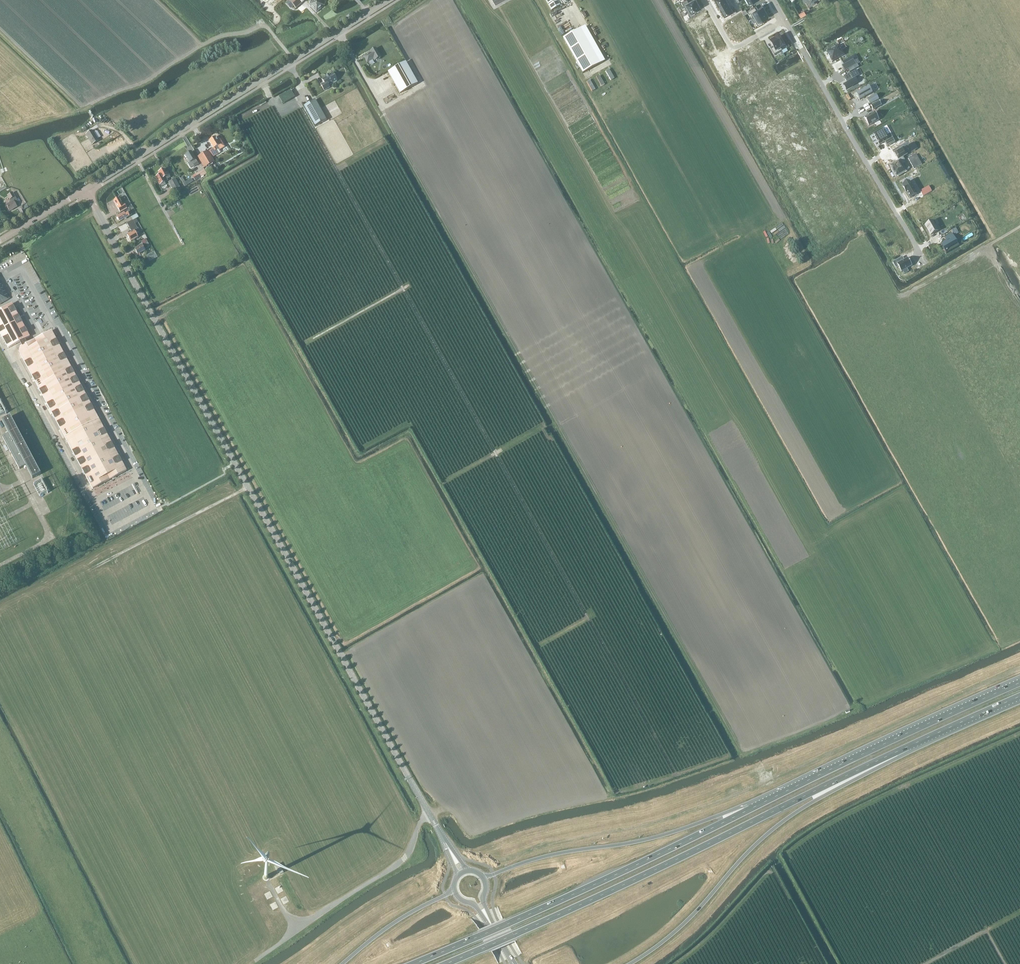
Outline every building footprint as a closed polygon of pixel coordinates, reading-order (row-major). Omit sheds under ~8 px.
[(293,5),(296,8),(305,0),(289,0),(289,1),(293,5)] [(315,0),(314,0),(309,5),(316,13),(326,3),(323,0),(315,0)] [(560,6),(557,0),(546,0),(552,11),(560,6)] [(682,2),(686,10),(687,9),(698,3),(696,0),(691,0),(689,2),(688,0),(685,0),(682,2)] [(728,2),(720,7),(722,11),(730,6),(728,2)] [(698,3),(687,9),(689,14),(690,17),(696,14),(694,11),(701,8),(698,3)] [(292,13),(284,4),(280,8),(287,17),(292,13)] [(730,6),(722,11),(725,16),(730,13),(732,15),(737,12),(735,10),(733,11),(730,6)] [(755,6),(748,11),(749,14),(751,13),(754,17),(766,10),(763,6),(757,9),(755,6)] [(766,10),(754,17),(758,25),(764,21),(762,19),(768,15),(766,10)] [(584,26),(562,38),(581,74),(604,61),(584,26)] [(694,38),(697,43),(706,39),(703,34),(694,38)] [(780,36),(775,39),(782,51),(790,47),(786,41),(784,43),(780,36)] [(775,39),(770,42),(774,48),(771,49),(774,55),(782,51),(775,39)] [(827,52),(832,62),(833,61),(832,61),(844,54),(839,45),(827,52)] [(375,61),(381,57),(376,48),(370,52),(370,53),(364,57),(367,62),(374,59),(375,61)] [(854,59),(842,66),(845,71),(849,69),(856,65),(857,65),(854,59)] [(412,74),(414,73),(413,71),(411,72),(405,62),(388,72),(400,93),(417,84),(412,74)] [(618,77),(613,68),(609,70),(614,79),(618,77)] [(847,82),(844,83),(847,89),(858,83),(855,77),(858,76),(855,71),(844,76),(847,82)] [(322,79),(324,83),(321,85),(324,91),(329,88),(328,86),(337,81),(335,78),(336,77),(335,75),(334,75),(333,74),(333,73),(329,76),(329,75),(326,77),(322,79)] [(598,77),(595,78),(599,87),(603,85),(598,77)] [(590,81),(587,83),(592,91),(595,90),(590,81)] [(868,86),(856,93),(860,100),(872,93),(868,86)] [(872,96),(863,101),(866,106),(875,101),(872,96)] [(303,107),(311,121),(315,127),(326,120),(315,100),(303,107)] [(879,101),(871,106),(873,110),(882,105),(879,101)] [(875,112),(864,118),(869,126),(879,120),(875,112)] [(874,134),(873,134),(874,134),(876,138),(876,139),(877,141),(877,140),(879,144),(879,145),(880,145),(885,142),(887,146),(895,142),(890,134),(887,135),(884,129),(884,128),(883,128),(883,129),(874,134)] [(92,145),(99,141),(92,131),(86,134),(92,145)] [(209,141),(214,148),(213,149),(212,148),(208,150),(208,152),(199,158),(205,168),(215,163),(212,158),(218,154),(216,151),(219,149),(220,150),(225,147),(220,140),(217,141),(215,137),(209,141)] [(899,161),(890,166),(897,177),(905,172),(901,165),(905,163),(902,158),(907,155),(903,148),(894,153),(899,161)] [(199,165),(198,162),(191,152),(185,156),(190,163),(188,164),(191,168),(194,166),(195,167),(199,165)] [(916,154),(909,159),(914,168),(922,164),(916,154)] [(159,172),(158,172),(159,175),(155,177),(157,179),(156,180),(157,180),(160,185),(167,181),(167,180),(170,178),(169,176),(170,175),(168,172),(166,173),(164,169),(161,171),(161,170),(159,171),(159,172)] [(204,169),(201,171),(196,174),(198,179),(207,174),(204,169)] [(174,193),(181,190),(175,179),(168,183),(174,193)] [(910,181),(903,185),(904,186),(903,187),(906,193),(907,192),(910,198),(917,194),(910,181)] [(11,202),(6,205),(10,211),(17,207),(15,204),(18,202),(13,193),(8,196),(11,202)] [(114,201),(118,208),(120,212),(126,209),(124,205),(123,205),(119,198),(114,201)] [(124,212),(117,216),(120,221),(127,217),(132,214),(129,208),(124,212)] [(891,224),(887,217),(883,220),(881,217),(878,219),(879,222),(882,229),(886,227),(887,229),(890,228),(889,225),(891,224)] [(138,229),(133,220),(127,223),(132,232),(127,235),(129,238),(128,239),(129,241),(130,241),(131,242),(139,238),(136,233),(138,232),(137,230),(138,229)] [(964,229),(973,223),(971,220),(962,225),(964,229)] [(933,221),(926,225),(931,235),(938,230),(935,225),(937,224),(935,221),(933,222),(933,221)] [(946,241),(941,244),(946,253),(959,245),(954,236),(953,237),(951,233),(944,237),(946,241)] [(144,249),(150,246),(146,239),(142,241),(144,245),(142,245),(142,244),(138,246),(139,247),(135,249),(138,255),(145,251),(144,249)] [(903,259),(894,264),(897,270),(899,269),(902,273),(913,267),(909,260),(905,262),(903,259)] [(10,299),(0,282),(0,304),(10,299)] [(12,304),(0,310),(0,333),(8,348),(30,337),(12,304)] [(88,424),(89,425),(65,438),(93,489),(117,476),(127,471),(99,420),(92,424),(92,423),(99,419),(51,331),(18,349),(65,437),(88,424)] [(72,350),(77,361),(81,359),(76,348),(72,350)] [(33,479),(41,474),(11,416),(2,421),(9,434),(2,437),(19,469),(26,466),(33,479)] [(45,480),(33,484),(37,496),(49,492),(45,480)]
